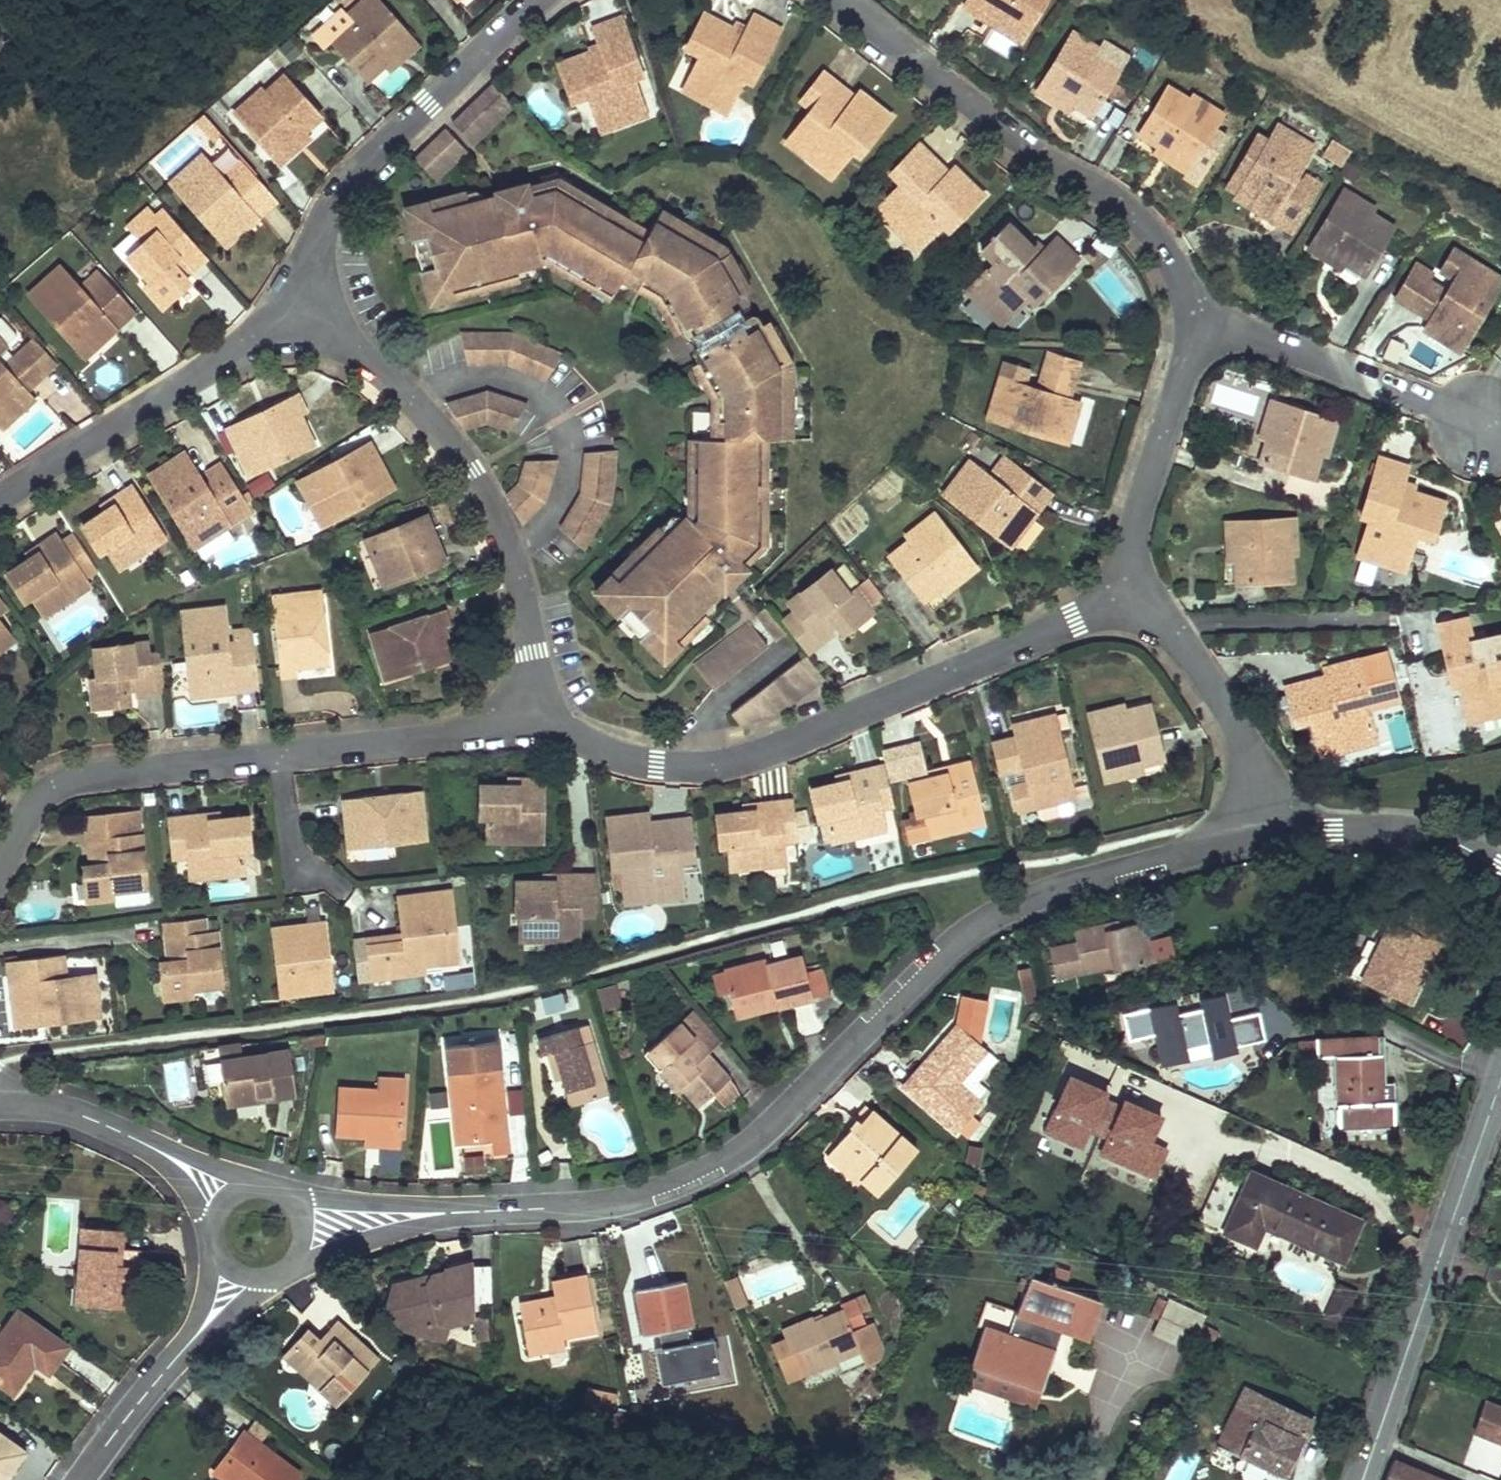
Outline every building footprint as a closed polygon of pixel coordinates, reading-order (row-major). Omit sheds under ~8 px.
[(372,0),(363,0),(341,20),(346,25),(326,43),(364,84),(381,69),(395,56),(400,62),(415,48),(372,0)] [(960,7),(982,20),(989,7),(1026,29),(1044,0),(965,0),(960,7)] [(1026,29),(989,7),(982,20),(1018,42),(1026,29)] [(740,42),(726,35),(729,29),(700,15),(683,50),(698,57),(681,91),(725,113),(741,79),(751,84),(778,28),(752,16),(744,32),(740,42)] [(640,76),(618,18),(590,29),(596,44),(604,64),(592,68),(587,54),(556,66),(570,101),(587,95),(601,132),(644,116),(630,80),(640,76)] [(744,32),(731,26),(729,29),(726,35),(740,42),(744,32)] [(1101,51),(1074,35),(1039,94),(1059,105),(1062,99),(1074,105),(1094,117),(1108,92),(1112,86),(1118,74),(1130,54),(1107,41),(1101,51)] [(604,64),(596,44),(585,49),(587,54),(592,68),(604,64)] [(400,62),(395,56),(381,69),(386,75),(400,62)] [(1112,86),(1108,92),(1129,104),(1141,83),(1121,71),(1118,74),(1112,86)] [(848,111),(840,104),(848,95),(823,74),(802,100),(817,113),(809,123),(829,140),(810,162),(832,181),(856,153),(860,156),(891,120),(862,95),(856,102),(848,111)] [(493,80),(453,118),(475,140),(514,102),(493,80)] [(322,122),(286,82),(269,98),(262,90),(235,114),(282,166),(297,153),(293,148),(306,137),(322,122)] [(1224,119),(1195,101),(1192,107),(1168,92),(1160,106),(1142,96),(1118,137),(1136,148),(1141,139),(1161,150),(1174,158),(1170,164),(1190,176),(1187,180),(1200,187),(1228,140),(1215,132),(1224,119)] [(856,102),(848,95),(840,104),(848,111),(856,102)] [(1062,99),(1059,105),(1070,112),(1074,105),(1062,99)] [(211,140),(219,133),(202,114),(196,118),(194,120),(211,140)] [(829,140),(809,123),(790,145),(810,162),(829,140)] [(447,124),(414,156),(436,178),(468,147),(447,124)] [(1256,171),(1238,201),(1272,221),(1315,148),(1279,128),(1260,162),(1267,166),(1262,174),(1256,171)] [(310,141),(306,137),(293,148),(297,153),(310,141)] [(1336,142),(1326,158),(1344,168),(1348,161),(1354,153),(1336,142)] [(922,149),(894,178),(904,188),(932,159),(922,149)] [(1161,150),(1158,156),(1170,164),(1174,158),(1161,150)] [(199,153),(168,182),(194,212),(199,207),(206,214),(201,219),(225,245),(256,217),(240,199),(236,196),(234,196),(230,195),(227,195),(222,189),(227,184),(224,181),(199,153)] [(951,235),(985,200),(955,172),(943,186),(936,179),(944,171),(932,159),(904,188),(888,204),(910,226),(901,235),(921,254),(945,229),(951,235)] [(223,172),(228,177),(244,194),(256,184),(236,161),(223,172)] [(228,177),(224,181),(227,184),(222,189),(227,195),(230,195),(234,196),(236,196),(240,199),(256,217),(272,203),(256,184),(244,194),(228,177)] [(464,189),(404,205),(413,243),(421,240),(426,258),(418,261),(427,298),(474,287),(471,279),(487,274),(489,283),(516,277),(514,264),(541,256),(551,254),(566,262),(562,268),(590,285),(594,277),(612,288),(619,275),(653,295),(657,304),(661,302),(675,329),(744,290),(724,247),(695,231),(692,236),(679,228),(683,222),(657,208),(646,228),(620,214),(617,219),(604,212),(608,206),(556,177),(527,185),(497,193),(467,200),(464,189)] [(526,177),(495,185),(497,193),(527,185),(526,177)] [(1307,177),(1292,203),(1307,212),(1322,186),(1307,177)] [(1377,209),(1346,191),(1311,251),(1330,263),(1335,255),(1348,263),(1368,275),(1396,229),(1373,215),(1377,209)] [(1292,203),(1279,225),(1293,234),(1307,212),(1292,203)] [(888,204),(878,214),(901,235),(910,226),(888,204)] [(608,206),(604,212),(617,219),(620,214),(608,206)] [(199,207),(194,212),(201,219),(206,214),(199,207)] [(151,215),(131,232),(142,244),(127,258),(148,282),(142,287),(161,308),(186,285),(182,280),(178,275),(184,270),(188,275),(202,262),(161,214),(154,220),(151,215)] [(683,222),(679,228),(692,236),(695,231),(683,222)] [(995,265),(968,293),(1002,326),(1030,297),(1037,304),(1078,261),(1058,241),(1047,252),(1033,267),(1025,259),(1035,249),(1011,225),(983,254),(995,265)] [(413,243),(418,261),(426,258),(421,240),(413,243)] [(1035,249),(1025,259),(1033,267),(1047,252),(1039,245),(1035,249)] [(1422,267),(1402,301),(1436,321),(1430,331),(1466,351),(1484,321),(1476,317),(1481,308),(1489,312),(1500,291),(1500,277),(1495,274),(1484,266),(1472,259),(1459,251),(1447,272),(1460,280),(1452,294),(1431,282),(1435,275),(1422,267)] [(551,254),(541,256),(562,268),(566,262),(551,254)] [(1335,255),(1330,263),(1343,270),(1348,263),(1335,255)] [(58,269),(28,296),(83,359),(113,332),(77,291),(58,269)] [(184,270),(178,275),(182,280),(188,275),(184,270)] [(109,314),(122,303),(97,274),(84,285),(109,314)] [(471,279),(474,287),(489,283),(487,274),(471,279)] [(594,277),(590,285),(608,295),(612,288),(594,277)] [(84,285),(77,291),(113,332),(132,316),(122,303),(109,314),(84,285)] [(737,305),(690,331),(697,346),(745,319),(737,305)] [(1481,308),(1476,317),(1484,321),(1489,312),(1481,308)] [(0,318),(0,428),(31,402),(23,393),(2,369),(8,364),(29,388),(53,366),(33,343),(13,360),(4,350),(18,338),(0,318)] [(623,556),(590,589),(617,617),(624,610),(638,624),(631,631),(657,658),(702,614),(695,606),(721,580),(738,562),(758,543),(760,482),(754,483),(754,466),(761,466),(762,436),(779,437),(787,437),(788,431),(788,408),(781,408),(781,393),(788,393),(790,364),(761,320),(691,359),(704,384),(701,387),(707,398),(706,435),(691,435),(690,456),(682,456),(681,488),(690,487),(689,507),(680,516),(664,532),(656,524),(634,544),(640,550),(628,562),(623,556)] [(508,331),(462,332),(467,361),(507,361),(546,380),(564,355),(508,331)] [(1080,366),(1046,356),(1038,381),(1045,383),(1049,370),(1076,378),(1080,366)] [(2,369),(23,393),(29,388),(8,364),(2,369)] [(1009,366),(994,419),(1072,442),(1083,404),(1073,401),(1057,396),(1055,403),(1047,401),(1049,393),(1043,391),(1029,387),(1033,373),(1009,366)] [(1076,378),(1049,370),(1045,383),(1044,385),(1075,394),(1080,379),(1076,378)] [(1075,394),(1044,385),(1043,391),(1049,393),(1047,401),(1055,403),(1057,396),(1073,401),(1075,394)] [(487,420),(510,430),(528,404),(486,390),(448,402),(465,427),(487,420)] [(297,399),(229,433),(251,478),(304,451),(291,424),(301,419),(306,417),(297,399)] [(1272,438),(1265,462),(1318,478),(1326,455),(1330,456),(1340,422),(1275,402),(1268,423),(1276,425),(1272,438)] [(314,446),(301,419),(291,424),(304,451),(314,446)] [(1268,423),(1265,435),(1272,438),(1276,425),(1268,423)] [(682,436),(682,456),(690,456),(691,435),(682,436)] [(396,492),(374,447),(342,463),(346,471),(336,476),(332,468),(300,484),(308,501),(322,494),(336,522),(396,492)] [(610,501),(616,450),(585,452),(581,491),(559,529),(583,548),(610,501)] [(250,518),(222,471),(201,484),(185,458),(149,480),(168,512),(174,508),(180,518),(173,521),(192,552),(250,518)] [(544,499),(555,459),(527,460),(520,481),(507,494),(522,521),(544,499)] [(1373,523),(1363,559),(1407,572),(1418,536),(1436,541),(1448,505),(1414,494),(1410,507),(1400,504),(1406,485),(1411,468),(1384,460),(1365,521),(1373,523)] [(1008,461),(998,476),(1030,502),(1042,486),(1008,461)] [(346,471),(342,463),(332,468),(336,476),(346,471)] [(973,465),(948,495),(1013,546),(1037,515),(1010,494),(1006,499),(1001,495),(1005,490),(973,465)] [(252,478),(259,493),(276,484),(269,470),(252,478)] [(1406,485),(1400,504),(1410,507),(1414,494),(1416,488),(1406,485)] [(681,488),(680,516),(689,507),(690,487),(681,488)] [(159,536),(132,492),(118,500),(126,513),(119,516),(115,510),(105,515),(82,530),(99,557),(106,553),(118,573),(152,553),(146,543),(159,536)] [(336,522),(322,494),(308,501),(322,530),(336,522)] [(126,513),(118,500),(102,510),(105,515),(115,510),(119,516),(126,513)] [(428,515),(372,537),(377,549),(372,551),(386,586),(408,577),(405,569),(413,566),(417,574),(446,562),(428,515)] [(915,538),(889,559),(924,602),(942,587),(951,580),(956,586),(979,567),(937,517),(914,536),(915,538)] [(1240,564),(1241,584),(1296,582),(1295,554),(1301,554),(1299,521),(1231,524),(1232,548),(1239,547),(1240,564)] [(164,545),(159,536),(146,543),(152,553),(164,545)] [(33,561),(10,575),(27,602),(34,598),(47,619),(79,599),(73,589),(86,581),(59,537),(44,546),(52,559),(45,563),(41,557),(33,561)] [(368,539),(372,551),(377,549),(372,537),(368,539)] [(634,544),(623,556),(628,562),(640,550),(634,544)] [(29,554),(33,561),(41,557),(45,563),(52,559),(44,546),(29,554)] [(1232,548),(1233,564),(1240,564),(1239,547),(1232,548)] [(738,562),(721,580),(727,585),(744,568),(738,562)] [(1368,587),(1373,568),(1358,564),(1353,582),(1368,587)] [(408,577),(417,574),(413,566),(405,569),(408,577)] [(884,595),(869,576),(848,592),(830,567),(788,598),(792,604),(816,637),(830,627),(824,619),(830,615),(842,630),(869,611),(867,607),(884,595)] [(951,580),(942,587),(947,593),(956,586),(951,580)] [(92,591),(86,581),(73,589),(79,599),(92,591)] [(322,592),(272,597),(279,675),(296,674),(295,666),(328,662),(326,637),(317,638),(316,629),(325,628),(322,592)] [(792,604),(780,613),(803,646),(816,637),(792,604)] [(222,607),(182,611),(191,695),(231,691),(228,663),(222,657),(219,657),(219,651),(226,650),(225,641),(222,607)] [(450,607),(375,630),(389,678),(450,660),(440,627),(449,624),(455,622),(450,607)] [(624,610),(617,617),(631,631),(638,624),(624,610)] [(784,635),(764,610),(753,618),(773,643),(784,635)] [(1438,624),(1451,684),(1460,683),(1467,719),(1500,712),(1500,636),(1473,641),(1468,618),(1438,624)] [(770,644),(750,619),(696,662),(716,687),(770,644)] [(0,620),(0,641),(10,634),(0,620)] [(459,657),(449,624),(440,627),(450,660),(459,657)] [(326,637),(325,628),(316,629),(317,638),(326,637)] [(248,629),(230,631),(231,641),(233,666),(252,663),(248,629)] [(10,634),(0,641),(0,650),(3,653),(17,643),(10,634)] [(231,641),(225,641),(226,650),(219,651),(219,657),(222,657),(228,663),(231,691),(255,689),(252,663),(233,666),(231,641)] [(151,659),(149,647),(98,654),(102,682),(95,683),(99,713),(133,708),(131,690),(138,689),(139,699),(168,694),(162,657),(151,659)] [(1368,707),(1377,704),(1399,697),(1385,649),(1362,656),(1326,668),(1329,679),(1320,682),(1319,676),(1298,682),(1311,723),(1318,744),(1346,735),(1350,749),(1377,740),(1368,707)] [(753,693),(767,714),(780,712),(825,680),(805,654),(753,693)] [(1285,686),(1298,727),(1311,723),(1298,682),(1285,686)] [(767,714),(753,693),(728,711),(736,721),(767,714)] [(144,725),(164,725),(164,699),(144,699),(144,725)] [(1130,701),(1093,710),(1109,777),(1130,772),(1128,765),(1143,761),(1166,756),(1153,703),(1132,708),(1130,701)] [(1020,807),(1075,793),(1055,713),(1015,723),(1018,736),(996,742),(1003,772),(1025,766),(1029,781),(1015,785),(1020,807)] [(1318,744),(1322,758),(1350,749),(1346,735),(1318,744)] [(919,741),(899,746),(906,777),(916,814),(924,812),(931,836),(968,827),(965,816),(980,812),(969,764),(953,767),(956,779),(948,781),(947,774),(928,779),(919,741)] [(899,746),(881,751),(885,766),(889,781),(906,777),(899,746)] [(1143,761),(1128,765),(1130,772),(1146,768),(1143,761)] [(885,766),(870,770),(880,808),(894,804),(885,766)] [(880,808),(870,770),(856,773),(859,787),(852,789),(850,782),(813,790),(825,843),(834,840),(835,843),(873,834),(870,821),(883,818),(880,808)] [(488,830),(490,848),(527,843),(526,837),(543,835),(537,785),(522,787),(523,795),(477,801),(481,831),(488,830)] [(350,802),(351,820),(358,819),(362,852),(431,843),(425,793),(350,802)] [(784,844),(798,842),(794,800),(760,806),(761,811),(717,818),(722,848),(730,847),(734,872),(769,866),(767,858),(786,855),(784,844)] [(81,864),(85,900),(116,897),(115,890),(145,887),(139,834),(137,810),(113,812),(116,836),(87,839),(88,854),(108,853),(108,860),(81,864)] [(84,815),(87,839),(116,836),(113,812),(84,815)] [(980,812),(965,816),(968,827),(983,824),(980,812)] [(651,834),(649,813),(606,819),(613,869),(615,889),(625,888),(627,909),(656,906),(654,892),(682,889),(679,863),(674,820),(660,822),(662,833),(651,834)] [(210,823),(217,822),(217,815),(201,817),(202,831),(210,831),(210,823)] [(169,820),(173,859),(188,858),(189,869),(207,867),(208,879),(255,873),(253,852),(249,852),(245,819),(217,822),(210,823),(210,831),(202,831),(201,817),(169,820)] [(689,817),(674,820),(679,863),(694,860),(689,817)] [(883,818),(870,821),(873,834),(886,830),(883,818)] [(358,819),(351,820),(355,853),(362,852),(358,819)] [(526,837),(527,843),(544,841),(543,835),(526,837)] [(207,867),(189,869),(190,881),(208,879),(207,867)] [(527,916),(528,937),(569,935),(568,925),(585,924),(584,913),(584,873),(567,874),(568,882),(551,883),(523,884),(524,916),(527,916)] [(584,873),(584,913),(600,913),(599,873),(584,873)] [(550,875),(551,883),(568,882),(567,874),(550,875)] [(145,887),(115,890),(116,897),(116,906),(147,903),(145,887)] [(684,902),(682,889),(654,892),(656,906),(684,902)] [(459,967),(457,951),(450,890),(400,897),(404,932),(405,940),(369,944),(368,937),(356,939),(360,979),(459,967)] [(1368,939),(1349,977),(1399,1001),(1411,977),(1408,975),(1411,969),(1422,975),(1437,944),(1446,949),(1454,932),(1411,911),(1404,927),(1390,920),(1378,945),(1368,939)] [(1119,919),(1105,922),(1107,928),(1121,925),(1119,919)] [(1076,943),(1049,950),(1056,979),(1112,965),(1113,970),(1153,961),(1143,920),(1121,925),(1107,928),(1105,922),(1073,930),(1076,943)] [(166,928),(168,940),(207,936),(206,923),(166,928)] [(568,925),(569,935),(585,935),(585,924),(568,925)] [(327,926),(277,931),(284,996),(334,991),(327,926)] [(369,944),(405,940),(404,932),(368,937),(369,944)] [(162,966),(166,1001),(197,998),(197,991),(225,988),(218,935),(207,936),(168,940),(170,958),(178,957),(180,965),(162,966)] [(1310,948),(1297,955),(1304,966),(1316,960),(1310,948)] [(1297,955),(1284,962),(1291,973),(1304,966),(1297,955)] [(766,959),(724,970),(729,991),(733,1006),(773,996),(776,1008),(812,1000),(801,956),(767,965),(766,959)] [(65,981),(62,957),(31,961),(9,963),(17,1029),(53,1025),(52,1022),(62,1021),(63,1023),(100,1018),(95,978),(65,981)] [(1027,963),(1016,965),(1024,999),(1035,997),(1027,963)] [(1411,977),(1399,1001),(1407,1005),(1422,975),(1411,969),(1408,975),(1411,977)] [(729,991),(724,970),(713,972),(718,993),(729,991)] [(617,984),(598,989),(604,1012),(623,1007),(617,984)] [(1175,1000),(1122,1011),(1128,1038),(1155,1032),(1162,1064),(1187,1059),(1185,1048),(1208,1043),(1211,1054),(1211,1057),(1235,1052),(1234,1046),(1264,1040),(1258,1011),(1228,1018),(1224,1019),(1222,1008),(1226,1007),(1223,993),(1199,998),(1201,1007),(1178,1011),(1175,1000)] [(543,1014),(567,1011),(565,994),(541,997),(543,1014)] [(773,996),(733,1006),(736,1018),(776,1008),(773,996)] [(914,1072),(903,1086),(956,1132),(957,1130),(966,1138),(979,1123),(971,1115),(992,1092),(980,1080),(997,1060),(978,1043),(986,1002),(963,997),(957,1024),(929,1057),(934,1061),(919,1077),(914,1072)] [(721,1039),(696,1011),(680,1026),(706,1053),(721,1039)] [(685,1089),(700,1105),(730,1078),(706,1053),(680,1026),(647,1058),(660,1071),(665,1067),(685,1089)] [(564,1079),(571,1107),(607,1097),(592,1040),(573,1045),(570,1032),(538,1040),(542,1055),(549,1053),(557,1081),(564,1079)] [(1335,1057),(1339,1128),(1394,1125),(1393,1100),(1382,1100),(1381,1083),(1379,1036),(1315,1039),(1316,1058),(1335,1057)] [(1315,1039),(1297,1040),(1298,1059),(1316,1058),(1315,1039)] [(497,1042),(448,1046),(457,1145),(489,1143),(506,1141),(497,1042)] [(1185,1048),(1187,1059),(1211,1054),(1208,1043),(1185,1048)] [(272,1099),(296,1096),(290,1051),(218,1060),(223,1097),(271,1091),(272,1099)] [(929,1057),(914,1072),(919,1077),(934,1061),(929,1057)] [(170,1103),(199,1097),(191,1058),(162,1063),(170,1103)] [(665,1067),(660,1071),(680,1093),(685,1089),(665,1067)] [(1165,1148),(1150,1141),(1161,1116),(1121,1098),(1119,1104),(1105,1098),(1107,1092),(1069,1075),(1045,1129),(1083,1146),(1089,1133),(1103,1140),(1097,1151),(1152,1177),(1165,1148)] [(377,1090),(338,1087),(335,1137),(367,1140),(400,1142),(405,1078),(378,1076),(377,1090)] [(1381,1083),(1382,1100),(1393,1100),(1392,1083),(1381,1083)] [(223,1097),(224,1106),(272,1099),(271,1091),(223,1097)] [(861,1177),(880,1194),(918,1149),(865,1103),(851,1119),(862,1127),(857,1132),(850,1127),(830,1150),(861,1177)] [(862,1127),(851,1119),(847,1124),(850,1127),(857,1132),(862,1127)] [(367,1140),(366,1146),(399,1149),(400,1142),(367,1140)] [(506,1141),(489,1143),(490,1154),(507,1153),(506,1141)] [(861,1177),(830,1150),(826,1155),(857,1182),(861,1177)] [(402,1168),(403,1152),(382,1151),(381,1167),(402,1168)] [(466,1158),(467,1176),(485,1176),(485,1157),(466,1158)] [(1360,1221),(1250,1172),(1224,1231),(1255,1245),(1264,1225),(1343,1260),(1360,1221)] [(120,1248),(121,1229),(81,1226),(78,1270),(77,1286),(87,1286),(86,1305),(109,1307),(110,1297),(124,1298),(126,1266),(119,1265),(114,1265),(115,1248),(120,1248)] [(451,1323),(471,1318),(470,1263),(433,1273),(427,1280),(428,1285),(417,1288),(415,1277),(395,1282),(392,1292),(390,1291),(385,1309),(408,1316),(404,1329),(428,1336),(429,1334),(446,1339),(451,1323)] [(110,1297),(109,1307),(131,1308),(133,1266),(126,1266),(124,1298),(110,1297)] [(986,1326),(973,1365),(1041,1389),(1054,1352),(1050,1351),(1058,1327),(1062,1329),(1090,1338),(1103,1301),(1066,1288),(1071,1274),(1055,1268),(1049,1284),(1030,1277),(1018,1311),(1009,1335),(986,1326)] [(73,1269),(70,1304),(86,1305),(87,1286),(77,1286),(78,1270),(73,1269)] [(585,1269),(566,1272),(566,1278),(586,1275),(585,1269)] [(433,1273),(415,1277),(417,1288),(428,1285),(427,1280),(433,1273)] [(562,1338),(596,1332),(586,1275),(566,1278),(568,1288),(553,1291),(554,1296),(555,1304),(544,1306),(542,1298),(531,1300),(521,1311),(527,1343),(546,1339),(548,1350),(564,1347),(562,1338)] [(735,1277),(724,1282),(735,1310),(747,1304),(735,1277)] [(566,1278),(551,1281),(553,1291),(568,1288),(566,1278)] [(686,1326),(692,1325),(684,1281),(637,1290),(645,1333),(659,1331),(686,1326)] [(1348,1332),(1363,1296),(1335,1284),(1320,1320),(1348,1332)] [(554,1296),(542,1298),(544,1306),(555,1304),(554,1296)] [(813,1317),(781,1330),(800,1376),(859,1351),(865,1366),(878,1361),(884,1351),(872,1323),(867,1325),(856,1299),(841,1305),(843,1309),(815,1321),(813,1317)] [(1168,1300),(1153,1333),(1188,1350),(1204,1316),(1168,1300)] [(1018,1311),(987,1301),(979,1324),(986,1326),(1009,1335),(1018,1311)] [(18,1311),(0,1336),(0,1384),(13,1394),(30,1370),(21,1364),(26,1357),(35,1363),(50,1373),(68,1347),(18,1311)] [(471,1318),(473,1341),(487,1340),(487,1317),(471,1318)] [(342,1346),(352,1335),(336,1320),(318,1339),(325,1346),(333,1337),(342,1346)] [(686,1326),(659,1331),(662,1347),(689,1342),(686,1326)] [(1058,1327),(1050,1351),(1054,1352),(1062,1329),(1058,1327)] [(319,1388),(336,1405),(379,1360),(352,1335),(342,1346),(333,1337),(325,1346),(318,1339),(306,1328),(290,1346),(302,1358),(300,1360),(324,1382),(319,1388)] [(689,1342),(662,1347),(654,1349),(660,1384),(719,1373),(713,1338),(689,1342)] [(546,1339),(527,1343),(529,1353),(548,1350),(546,1339)] [(282,1354),(319,1388),(324,1382),(300,1360),(302,1358),(290,1346),(282,1354)] [(26,1357),(21,1364),(30,1370),(35,1363),(26,1357)] [(973,1365),(966,1383),(1034,1407),(1041,1389),(973,1365)] [(1222,1446),(1285,1477),(1313,1419),(1244,1385),(1224,1428),(1229,1431),(1222,1446)] [(585,1404),(615,1410),(618,1394),(588,1388),(585,1404)] [(1487,1402),(1475,1432),(1492,1439),(1500,1415),(1500,1407),(1487,1402)] [(1492,1439),(1500,1442),(1500,1415),(1492,1439)] [(1224,1428),(1216,1443),(1222,1446),(1229,1431),(1224,1428)] [(300,1473),(243,1431),(230,1449),(232,1456),(228,1456),(225,1456),(222,1459),(220,1463),(219,1469),(222,1475),(226,1477),(224,1479),(294,1479),(300,1473)] [(26,1452),(0,1434),(0,1479),(5,1479),(26,1452)] [(1392,1460),(1385,1479),(1441,1479),(1392,1460)]
